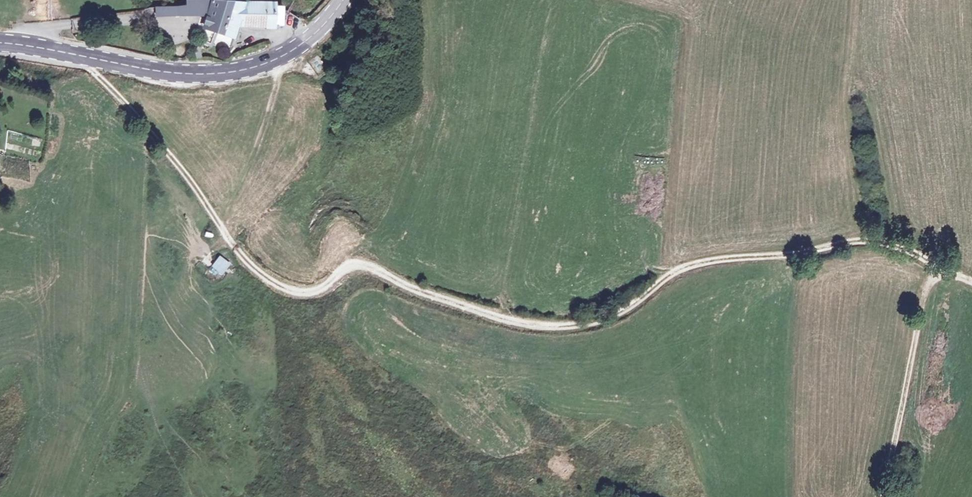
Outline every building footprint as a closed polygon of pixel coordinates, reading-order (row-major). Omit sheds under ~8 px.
[(209,30),(214,3),(184,10),(185,18),(204,16),(203,27),(209,30)] [(214,3),(209,30),(230,37),(234,28),(243,4),(214,3)] [(243,4),(234,28),(248,27),(278,27),(281,7),(243,4)] [(184,10),(173,12),(175,20),(185,18),(184,10)] [(115,17),(117,26),(139,20),(137,11),(115,17)] [(173,12),(155,15),(156,24),(175,20),(173,12)] [(230,52),(232,39),(212,36),(210,49),(230,52)] [(209,267),(221,276),(230,264),(219,255),(209,267)]
